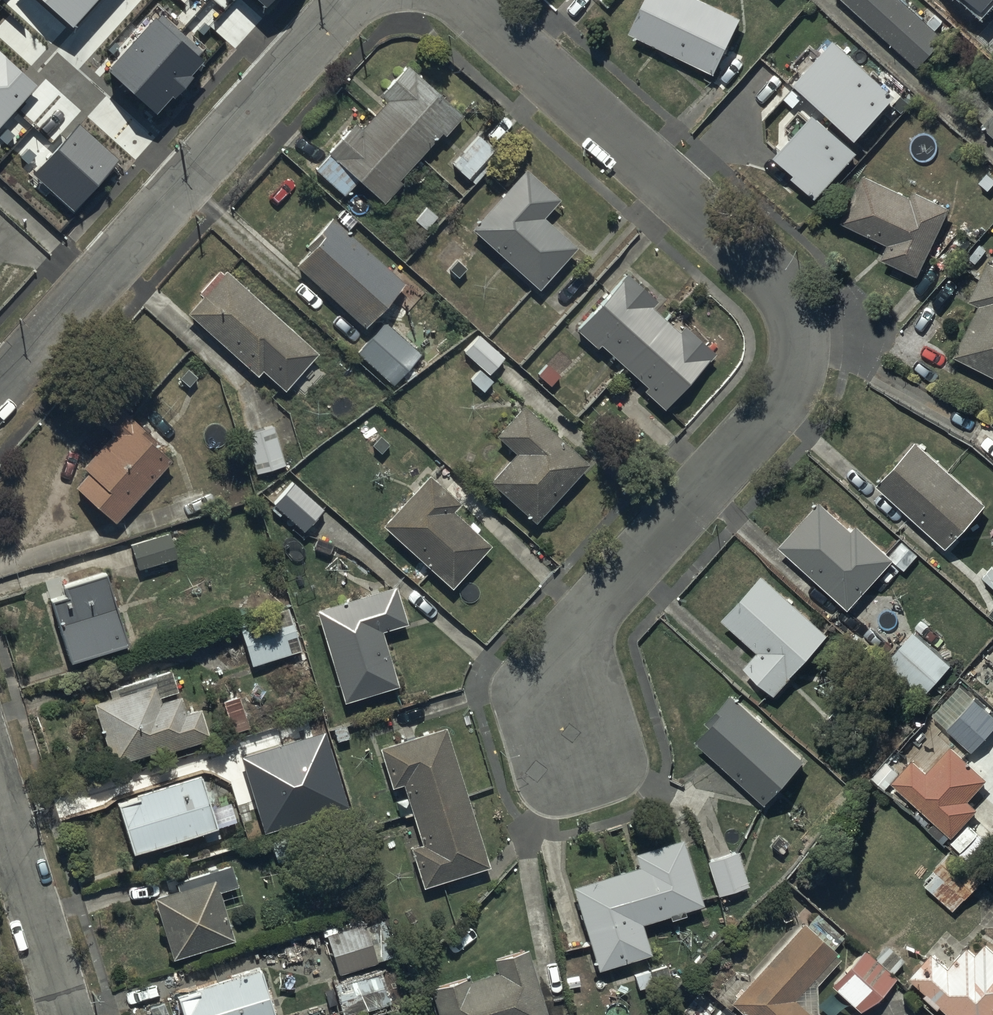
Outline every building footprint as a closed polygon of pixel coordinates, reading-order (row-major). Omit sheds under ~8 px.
[(72,26),(96,0),(44,0),(72,26)] [(719,0),(641,0),(629,26),(713,66),(739,10),(719,0)] [(917,61),(945,32),(910,0),(851,0),(917,61)] [(204,59),(157,17),(110,70),(158,112),(204,59)] [(859,139),(897,96),(836,40),(797,83),(859,139)] [(38,86),(0,51),(0,128),(38,86)] [(464,117),(411,65),(385,93),(392,100),(377,117),(365,129),(359,123),(331,154),(334,157),(320,172),(348,198),(364,181),(388,203),(404,186),(400,182),(422,158),(444,134),(446,136),(464,117)] [(983,118),(992,127),(992,107),(983,118)] [(817,199),(858,153),(816,115),(778,157),(797,175),(795,178),(817,199)] [(81,123),(34,172),(73,209),(119,160),(81,123)] [(502,153),(479,130),(448,160),(451,163),(454,161),(473,181),(502,153)] [(912,191),(863,168),(841,215),(888,238),(882,252),(918,269),(949,201),(914,185),(912,191)] [(563,202),(527,170),(471,232),(540,294),(580,249),(547,219),(563,202)] [(404,285),(332,219),(320,232),(327,237),(299,267),(364,327),(404,285)] [(988,257),(970,295),(979,299),(954,350),(992,369),(992,259),(988,257)] [(318,350),(227,266),(189,306),(257,371),(263,364),(285,385),(318,350)] [(655,295),(627,268),(575,325),(595,344),(600,339),(646,381),(643,384),(662,402),(713,346),(685,321),(679,328),(649,301),(655,295)] [(418,349),(384,317),(356,349),(390,380),(418,349)] [(503,354),(478,330),(462,347),(487,371),(503,354)] [(587,459),(522,400),(494,430),(515,449),(489,476),(534,517),(587,459)] [(112,435),(83,470),(88,474),(75,489),(117,524),(171,460),(148,441),(150,438),(117,410),(102,427),(112,435)] [(274,421),(245,429),(256,467),(285,459),(274,421)] [(985,496),(915,434),(876,478),(945,540),(985,496)] [(454,494),(428,470),(383,520),(451,581),(488,539),(447,502),(454,494)] [(323,504),(294,476),(274,499),(304,526),(323,504)] [(852,523),(820,494),(779,540),(848,604),(895,552),(857,517),(852,523)] [(179,558),(171,534),(132,547),(140,572),(179,558)] [(828,628),(762,569),(721,614),(758,647),(746,660),(775,687),(828,628)] [(127,647),(104,576),(63,589),(66,599),(51,604),(72,665),(127,647)] [(396,581),(318,605),(345,696),(398,680),(382,626),(407,618),(396,581)] [(241,624),(254,667),(304,652),(291,609),(241,624)] [(951,660),(913,626),(887,656),(924,689),(951,660)] [(114,700),(96,706),(115,767),(168,751),(169,754),(212,740),(202,710),(187,715),(182,698),(179,699),(177,694),(180,693),(173,673),(111,692),(114,700)] [(803,753),(729,687),(705,716),(708,719),(696,733),(767,795),(803,753)] [(240,698),(225,703),(236,734),(252,728),(240,698)] [(489,861),(444,723),(378,744),(390,782),(401,778),(421,840),(409,843),(422,883),(489,861)] [(351,809),(327,731),(243,757),(267,834),(351,809)] [(944,836),(971,861),(992,837),(992,827),(972,808),(977,803),(967,795),(987,772),(952,740),(927,768),(911,753),(891,776),(950,829),(944,836)] [(204,778),(121,805),(135,854),(237,825),(231,804),(213,810),(204,778)] [(639,860),(572,881),(596,966),(651,950),(641,918),(667,910),(668,914),(684,909),(683,906),(702,900),(683,833),(635,847),(639,860)] [(983,873),(950,846),(922,877),(954,906),(983,873)] [(736,848),(706,857),(717,892),(747,883),(736,848)] [(179,884),(155,891),(173,953),(235,935),(220,884),(237,879),(231,860),(177,876),(179,884)] [(802,918),(730,999),(748,1014),(824,1014),(817,1009),(816,980),(838,955),(834,950),(836,948),(832,945),(843,934),(818,910),(806,923),(802,918)] [(324,932),(327,932),(340,970),(399,951),(386,912),(350,924),(348,919),(323,927),(324,932)] [(932,945),(910,970),(927,986),(925,988),(940,1001),(942,999),(960,1014),(992,1014),(992,943),(986,937),(976,948),(968,941),(950,961),(932,945)] [(875,955),(863,944),(830,982),(861,1009),(893,973),(890,970),(903,956),(887,942),(875,955)] [(431,982),(440,1014),(548,1014),(527,944),(494,953),(498,966),(468,976),(466,971),(431,982)] [(178,989),(186,1014),(279,1014),(263,963),(178,989)] [(334,981),(345,1014),(346,1014),(392,1001),(381,967),(334,981)] [(720,1007),(712,1014),(729,1014),(720,1007)]
